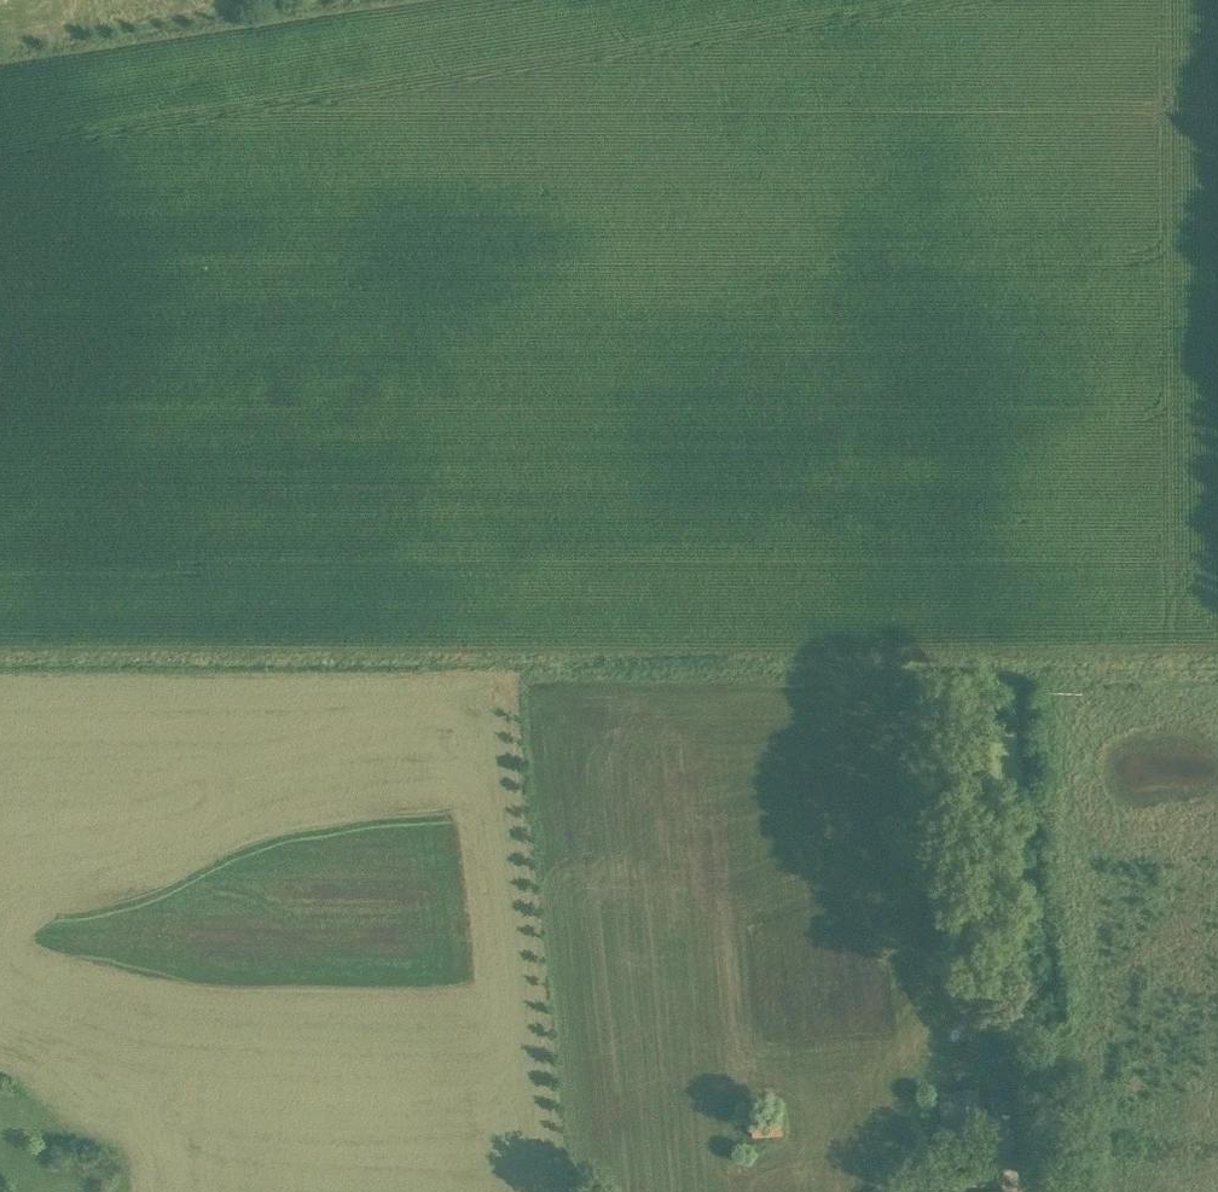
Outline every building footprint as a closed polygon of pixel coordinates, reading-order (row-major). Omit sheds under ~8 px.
[(954,1141),(982,1139),(977,1089),(950,1091),(951,1101),(939,1102),(942,1140),(953,1139),(954,1141)] [(751,1138),(781,1136),(780,1114),(750,1116),(751,1138)]
